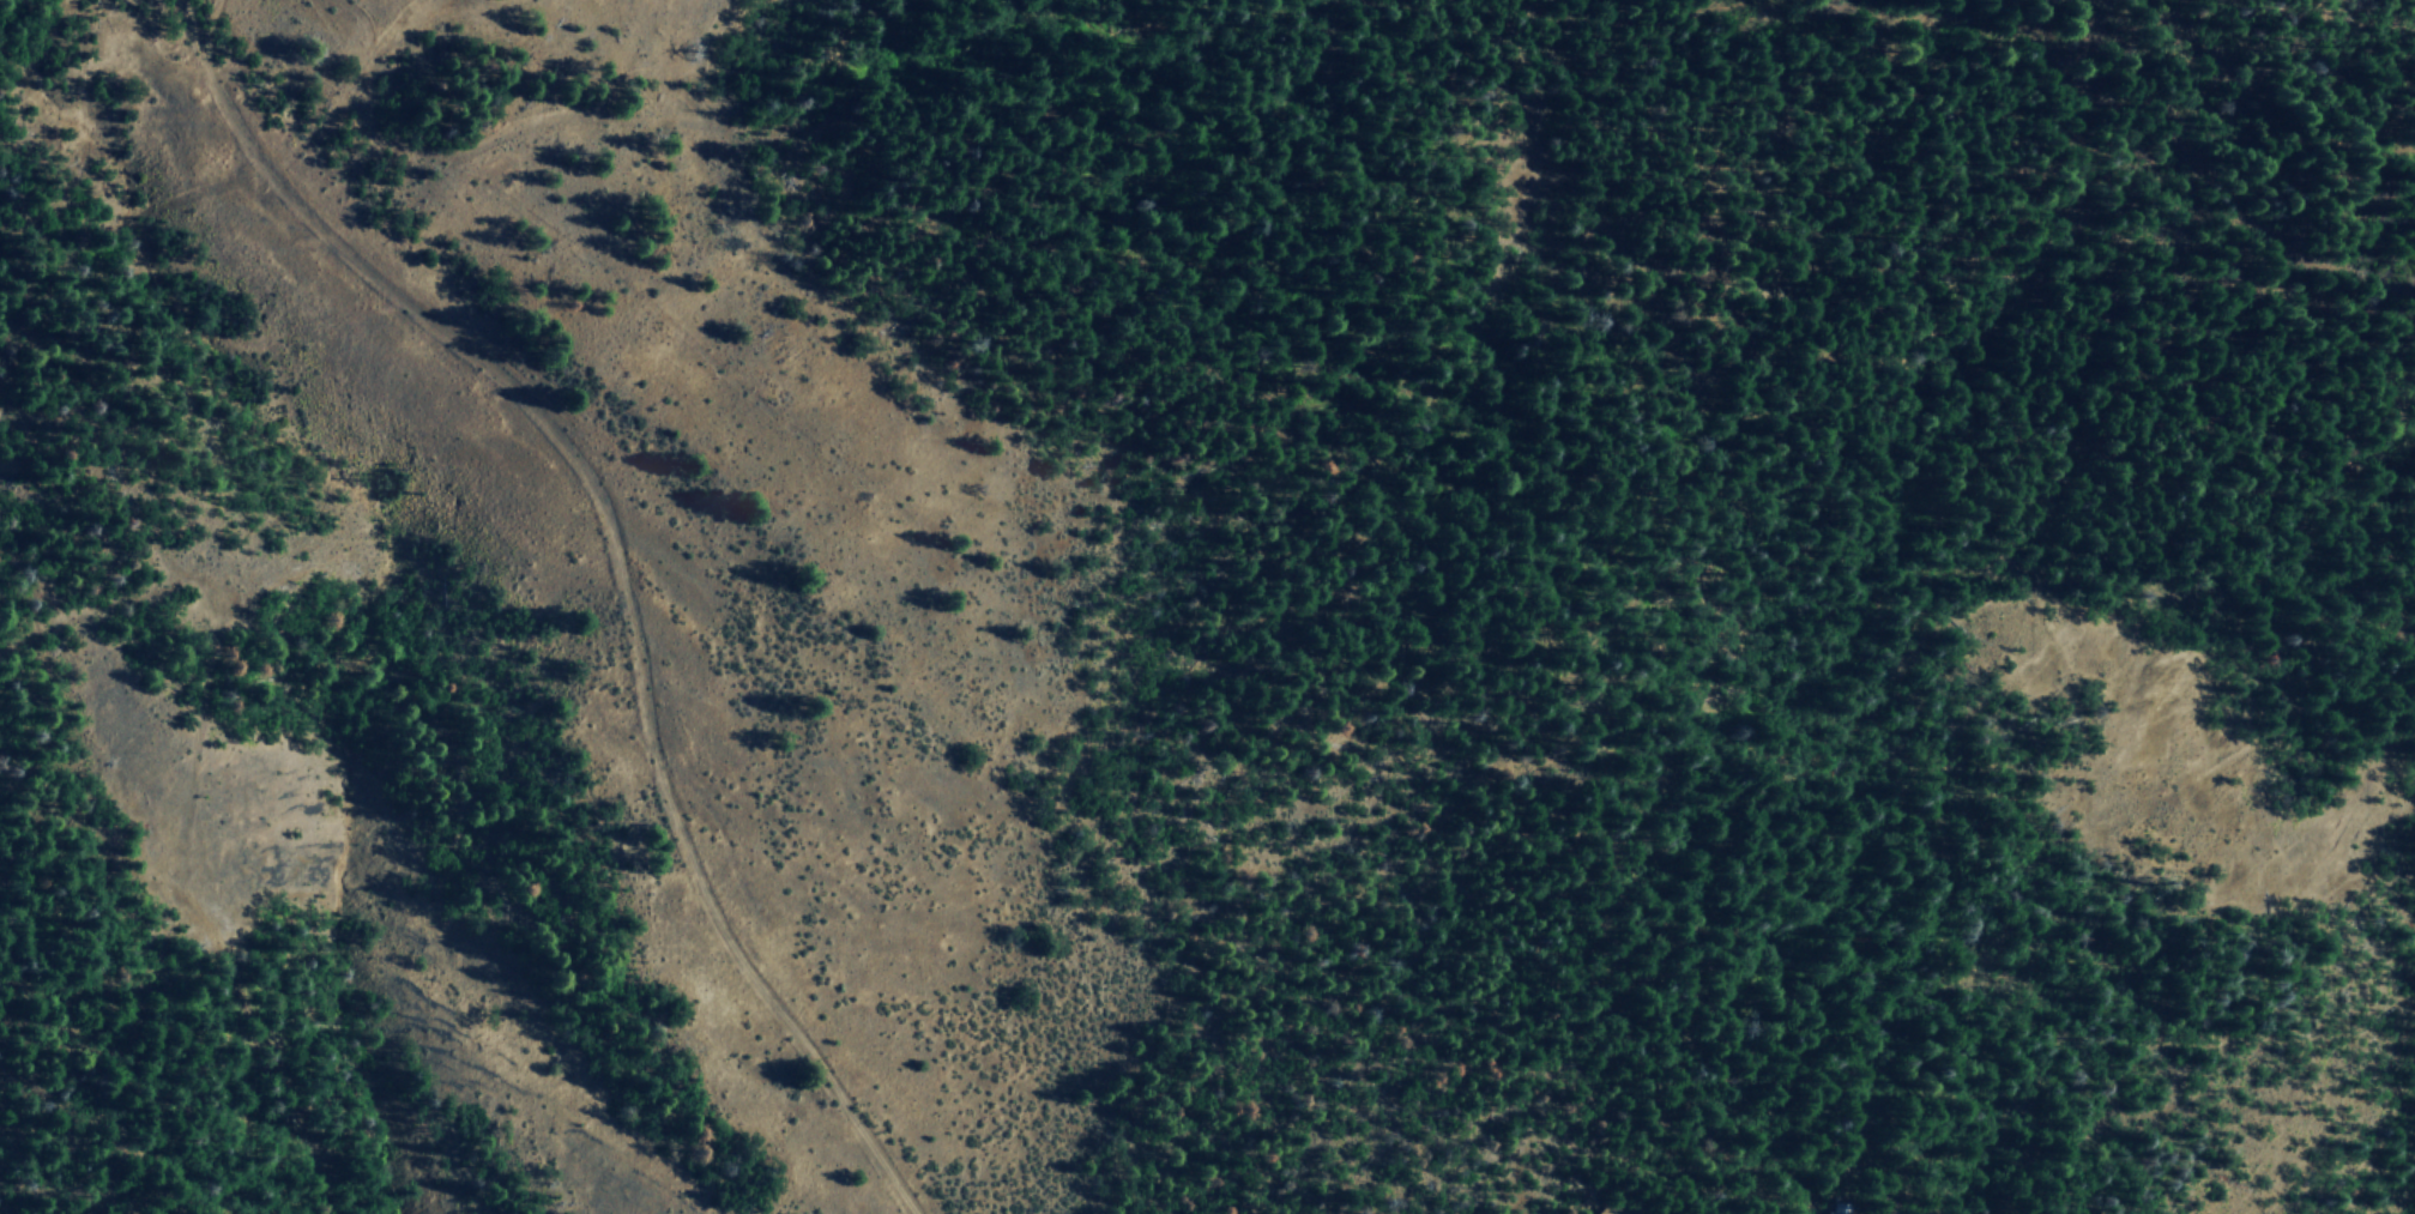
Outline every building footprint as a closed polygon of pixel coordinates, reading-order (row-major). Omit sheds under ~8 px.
[(1604,1204),(1595,1213),(1614,1213),(1604,1204)]
